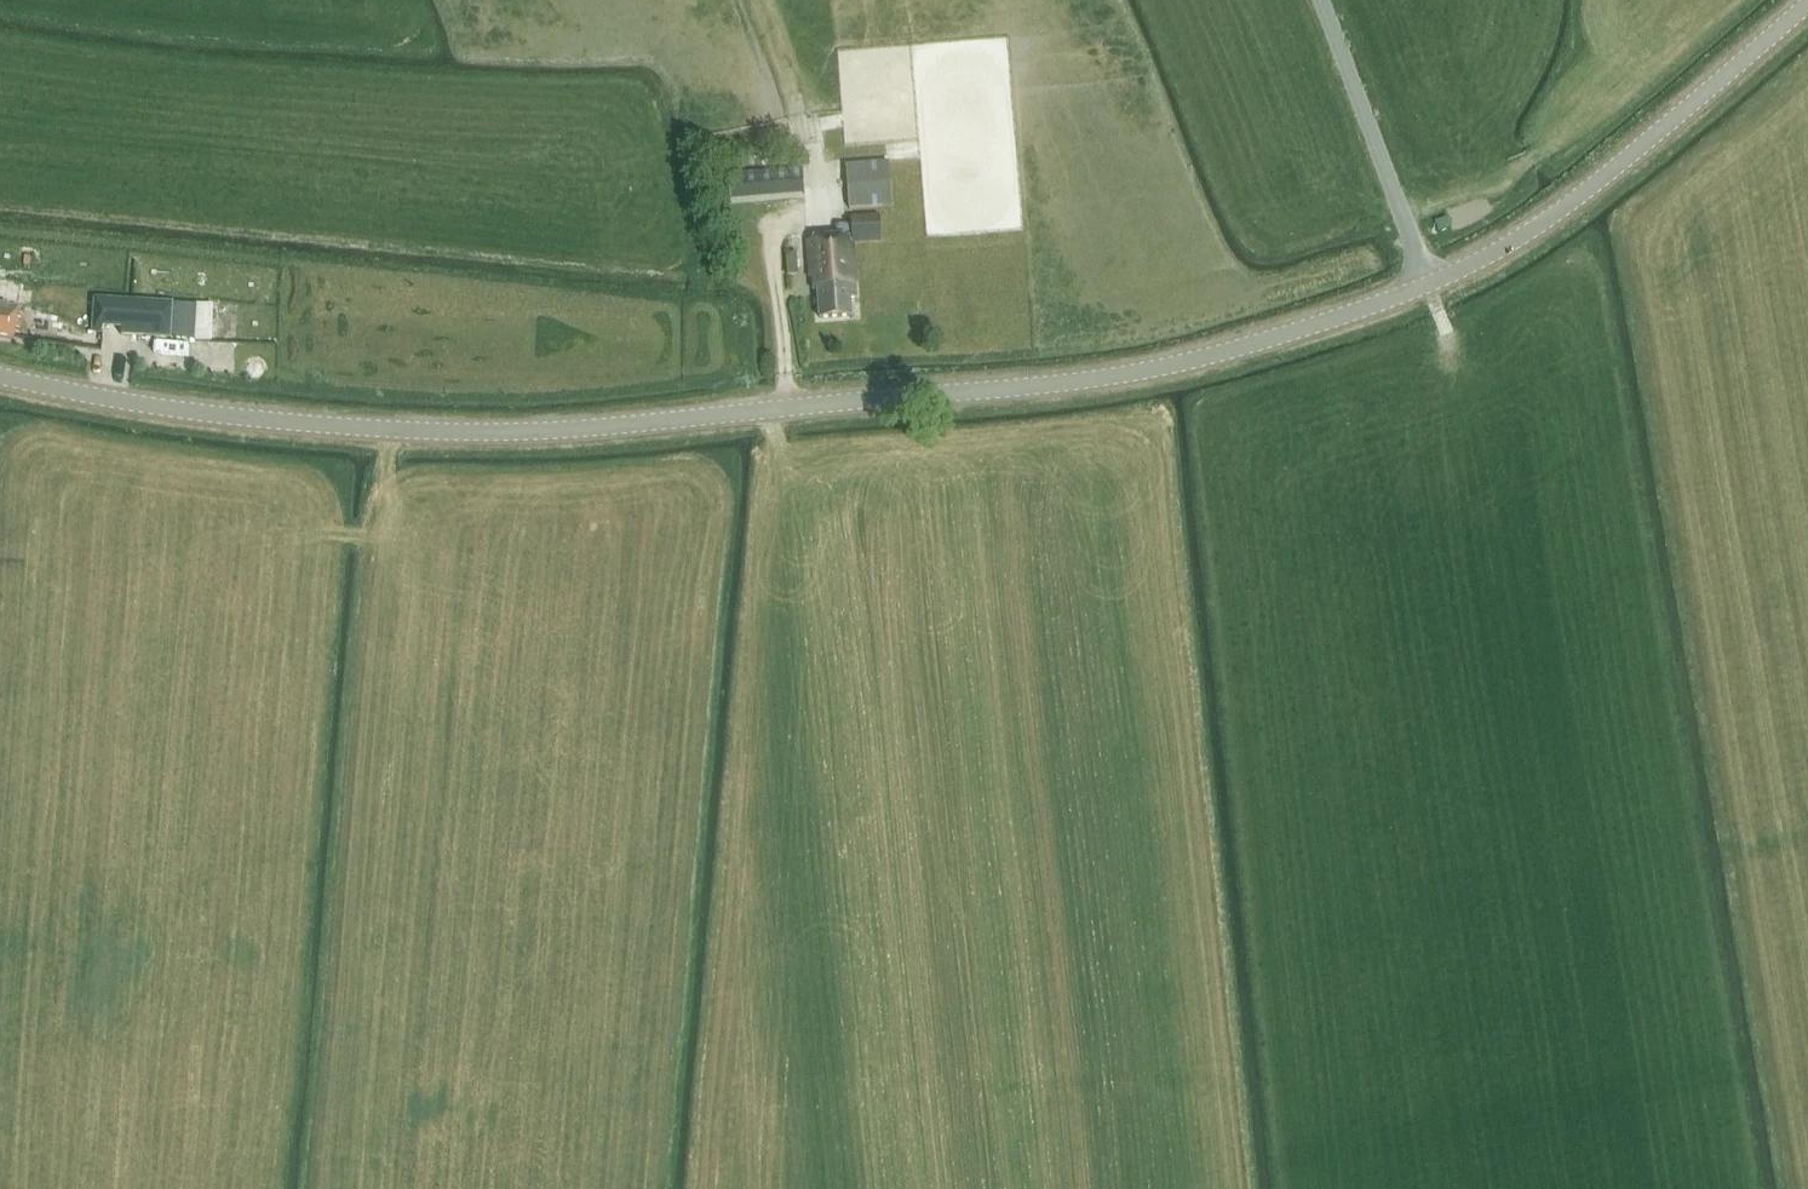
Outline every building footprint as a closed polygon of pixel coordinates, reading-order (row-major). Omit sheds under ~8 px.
[(901,159),(855,161),(857,207),(902,205),(901,159)] [(772,170),(728,174),(730,200),(774,196),(772,170)] [(852,243),(882,240),(880,215),(849,217),(850,236),(807,239),(810,277),(812,277),(813,290),(817,290),(819,318),(851,316),(849,298),(856,298),(852,243)] [(797,275),(795,252),(785,253),(787,276),(797,275)] [(169,338),(169,337),(195,338),(197,305),(92,298),(90,333),(101,334),(101,328),(121,329),(120,335),(169,338)] [(18,307),(0,305),(0,335),(14,337),(18,307)]
